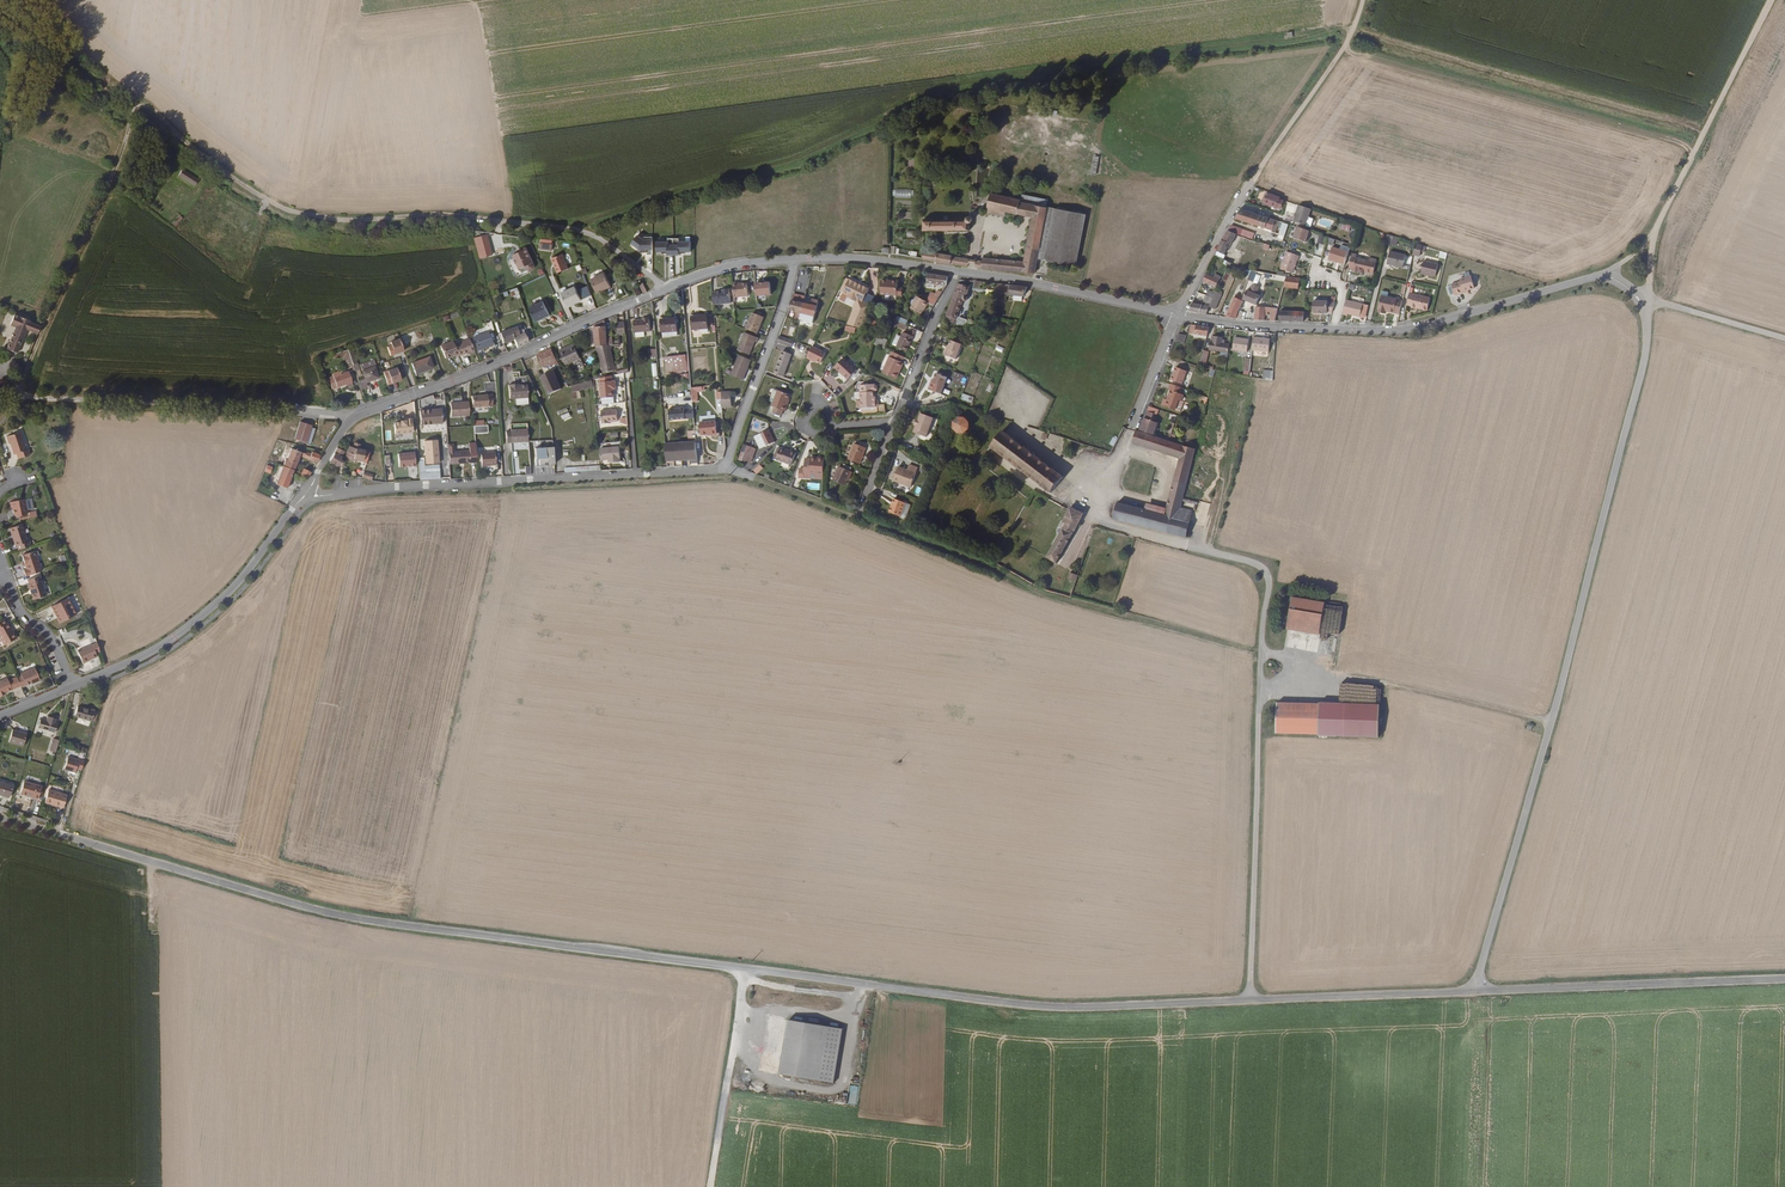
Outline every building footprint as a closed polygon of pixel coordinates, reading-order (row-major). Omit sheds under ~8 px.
[(89,85),(85,89),(95,97),(99,93),(89,85)] [(193,186),(198,180),(181,169),(177,176),(193,186)] [(894,189),(894,197),(913,197),(913,190),(894,189)] [(1018,271),(1035,272),(1038,257),(1077,265),(1086,213),(1048,206),(1020,201),(1021,199),(1004,194),(990,190),(986,210),(1004,215),(1006,208),(1025,213),(1025,219),(1032,220),(1024,261),(982,257),(982,262),(953,257),(953,256),(938,254),(937,254),(924,252),(923,252),(922,258),(970,267),(1018,271)] [(1282,198),(1268,191),(1264,201),(1277,205),(1282,198)] [(1306,224),(1311,209),(1299,205),(1294,220),(1306,224)] [(1241,207),(1236,216),(1266,226),(1269,217),(1241,207)] [(944,219),(924,219),(924,229),(970,228),(969,221),(970,221),(971,221),(971,220),(972,219),(971,218),(970,217),(969,217),(968,217),(967,218),(949,218),(944,219)] [(1269,217),(1266,226),(1274,228),(1276,219),(1269,217)] [(1290,223),(1284,221),(1280,232),(1286,234),(1290,223)] [(1232,225),(1230,230),(1233,231),(1253,237),(1255,232),(1232,225)] [(1313,231),(1299,226),(1295,238),(1307,242),(1309,237),(1309,235),(1311,235),(1313,231)] [(1229,229),(1218,250),(1225,253),(1231,243),(1232,244),(1238,234),(1233,231),(1230,230),(1229,229)] [(486,234),(472,238),(478,259),(492,255),(486,234)] [(1393,236),(1387,234),(1385,242),(1391,244),(1393,236)] [(646,255),(652,255),(652,237),(632,237),(632,248),(646,249),(646,255)] [(665,254),(690,254),(690,241),(679,241),(679,238),(666,238),(666,242),(654,241),(654,253),(665,253),(665,254)] [(534,261),(526,243),(520,245),(521,247),(513,250),(518,263),(520,264),(521,263),(525,262),(526,265),(528,266),(529,266),(533,264),(534,261)] [(1349,251),(1333,245),(1328,257),(1344,263),(1349,251)] [(1415,245),(1412,255),(1419,256),(1422,246),(1415,245)] [(1218,250),(1216,255),(1224,258),(1226,254),(1225,253),(1218,250)] [(1300,255),(1287,250),(1282,268),(1294,272),(1298,259),(1299,259),(1300,255)] [(558,271),(572,265),(566,251),(552,257),(558,271)] [(1402,267),(1406,255),(1390,251),(1386,263),(1402,267)] [(1357,253),(1352,252),(1349,266),(1353,267),(1352,270),(1358,272),(1358,271),(1362,272),(1363,270),(1372,273),(1376,259),(1370,257),(1369,260),(1356,256),(1357,253)] [(1438,265),(1424,262),(1420,273),(1435,277),(1438,265)] [(605,273),(591,279),(597,292),(611,285),(605,273)] [(1207,273),(1204,280),(1217,287),(1220,279),(1207,273)] [(947,276),(928,274),(927,282),(946,284),(947,276)] [(1301,278),(1286,276),(1285,285),(1299,287),(1301,278)] [(1452,285),(1455,296),(1465,293),(1465,292),(1469,290),(1470,292),(1476,290),(1472,276),(1461,279),(1462,282),(1452,285)] [(862,303),(864,298),(867,291),(866,291),(867,288),(862,285),(861,289),(853,285),(854,282),(849,279),(848,283),(847,282),(841,294),(847,296),(855,300),(854,302),(847,317),(857,322),(865,305),(862,303)] [(1248,290),(1244,299),(1245,299),(1257,304),(1261,295),(1257,294),(1259,285),(1261,280),(1254,279),(1251,284),(1251,291),(1248,290)] [(877,294),(879,294),(885,295),(899,298),(901,290),(895,289),(896,283),(880,280),(877,294)] [(633,286),(635,291),(637,295),(647,291),(643,282),(638,284),(637,285),(633,286)] [(762,284),(756,284),(758,296),(773,294),(771,282),(766,283),(762,284)] [(738,283),(733,283),(734,297),(748,296),(747,283),(738,284),(738,283)] [(945,319),(946,319),(954,322),(956,319),(957,319),(964,296),(967,297),(969,287),(959,284),(946,316),(945,319)] [(1024,296),(1028,287),(1002,284),(1001,295),(1009,296),(1009,294),(1024,296)] [(562,292),(567,305),(580,299),(575,286),(562,292)] [(511,299),(519,297),(517,289),(509,291),(511,299)] [(717,292),(712,293),(714,305),(726,303),(731,303),(729,289),(724,289),(724,291),(722,291),(717,291),(717,292)] [(1213,299),(1210,306),(1214,307),(1221,292),(1217,290),(1215,294),(1213,299)] [(1238,293),(1227,316),(1237,317),(1240,308),(1243,300),(1244,299),(1240,298),(1242,294),(1238,293)] [(792,303),(789,311),(796,312),(795,316),(800,316),(801,313),(804,303),(802,303),(803,297),(799,296),(799,295),(794,294),(793,299),(792,303)] [(928,302),(935,306),(938,299),(929,295),(927,302),(928,302)] [(1409,295),(1406,307),(1409,307),(1409,308),(1420,310),(1423,297),(1409,295)] [(1203,303),(1194,300),(1189,311),(1206,313),(1210,306),(1213,299),(1208,297),(1206,296),(1203,303)] [(1398,314),(1401,302),(1385,298),(1379,296),(1375,308),(1376,309),(1375,312),(1382,314),(1383,311),(1398,314)] [(927,302),(917,297),(911,310),(922,315),(925,307),(926,308),(928,302),(927,302)] [(804,303),(801,313),(814,316),(818,301),(811,299),(810,304),(804,303)] [(1360,304),(1345,299),(1341,314),(1346,315),(1346,313),(1357,316),(1360,304)] [(1326,312),(1331,313),(1334,302),(1327,301),(1312,300),(1312,314),(1317,314),(1317,313),(1326,313),(1326,312)] [(543,301),(530,307),(536,320),(549,313),(543,301)] [(1257,306),(1256,318),(1268,319),(1268,309),(1272,310),(1272,319),(1276,320),(1276,307),(1257,306)] [(635,308),(631,310),(634,333),(649,332),(647,318),(641,319),(641,321),(637,321),(635,308)] [(1280,320),(1304,321),(1304,311),(1281,311),(1280,320)] [(755,313),(748,329),(759,333),(763,325),(762,325),(763,322),(764,322),(766,317),(755,313)] [(28,320),(13,314),(8,325),(14,327),(4,349),(15,353),(25,329),(36,334),(39,326),(28,322),(28,320)] [(691,317),(693,330),(708,328),(706,316),(691,317)] [(968,320),(960,317),(957,325),(965,328),(968,320)] [(662,333),(677,332),(676,319),(661,321),(662,333)] [(491,321),(484,323),(487,332),(493,330),(491,321)] [(596,346),(596,347),(598,356),(600,356),(604,374),(618,372),(617,367),(615,368),(612,353),(614,353),(613,345),(613,338),(605,339),(604,322),(594,326),(596,346)] [(618,336),(625,336),(624,324),(617,324),(618,336)] [(1208,336),(1210,327),(1192,326),(1192,334),(1208,336)] [(514,337),(518,347),(525,343),(522,333),(519,334),(517,327),(500,332),(504,342),(514,337)] [(906,350),(911,335),(901,331),(896,347),(906,350)] [(760,338),(747,332),(739,351),(751,355),(756,341),(758,342),(760,338)] [(489,333),(474,339),(479,350),(493,344),(489,333)] [(399,339),(401,344),(415,339),(413,334),(399,339)] [(1189,336),(1181,334),(1176,341),(1187,344),(1189,336)] [(1228,353),(1230,344),(1222,342),(1223,337),(1214,335),(1213,341),(1211,340),(1210,349),(1228,353)] [(884,349),(887,340),(876,336),(873,345),(884,349)] [(458,355),(458,356),(462,354),(463,355),(468,353),(474,350),(468,337),(453,344),(458,355)] [(781,337),(779,343),(792,347),(794,341),(781,337)] [(1248,339),(1234,337),(1232,350),(1247,352),(1248,339)] [(1270,339),(1253,337),(1252,350),(1269,351),(1270,339)] [(391,355),(400,351),(395,339),(387,342),(391,355)] [(963,344),(953,340),(949,350),(947,350),(945,355),(957,360),(963,344)] [(453,344),(452,341),(440,346),(445,359),(453,355),(453,357),(458,355),(453,344)] [(563,366),(581,359),(579,355),(575,345),(558,351),(563,366)] [(813,347),(808,359),(812,360),(812,358),(816,360),(822,363),(827,353),(813,347)] [(552,348),(537,354),(543,368),(558,364),(552,348)] [(344,350),(329,355),(330,358),(340,355),(343,365),(349,363),(344,350)] [(784,352),(776,375),(786,378),(793,355),(784,352)] [(902,361),(904,356),(894,352),(891,359),(889,358),(884,372),(898,378),(904,362),(902,361)] [(749,369),(753,359),(740,354),(733,374),(745,379),(748,371),(747,371),(748,368),(749,369)] [(1200,366),(1205,367),(1208,355),(1203,354),(1200,366)] [(669,366),(670,370),(677,369),(677,365),(679,365),(678,356),(666,358),(667,366),(669,366)] [(416,361),(420,373),(426,370),(427,372),(432,370),(428,357),(416,361)] [(852,376),(856,372),(842,361),(835,372),(841,377),(842,376),(845,378),(844,379),(849,383),(853,377),(852,376)] [(369,363),(358,367),(364,383),(374,380),(369,363)] [(1187,371),(1176,367),(1172,380),(1182,384),(1187,371)] [(394,368),(384,372),(390,385),(399,382),(394,368)] [(1273,382),(1273,370),(1264,370),(1263,380),(1273,382)] [(538,377),(546,395),(560,390),(553,372),(538,377)] [(937,373),(935,380),(933,383),(931,385),(930,389),(931,390),(942,394),(942,393),(945,385),(948,377),(937,373)] [(331,379),(331,378),(325,380),(329,392),(335,390),(335,388),(346,384),(343,375),(331,379)] [(612,376),(597,378),(602,405),(616,403),(612,381),(612,376)] [(317,391),(317,394),(322,392),(318,379),(311,382),(314,392),(317,391)] [(593,388),(591,382),(589,382),(571,386),(572,392),(593,388)] [(527,397),(526,384),(517,385),(508,385),(509,399),(527,397)] [(862,409),(879,407),(878,401),(877,401),(876,396),(874,396),(873,392),(875,392),(877,390),(877,386),(874,384),(858,387),(861,403),(857,403),(858,410),(862,409)] [(1182,394),(1184,388),(1171,384),(1170,389),(1172,390),(1168,399),(1165,398),(1163,404),(1177,410),(1183,412),(1186,402),(1182,401),(1184,395),(1182,394)] [(704,387),(691,388),(691,402),(698,402),(697,392),(705,391),(704,387)] [(733,405),(732,390),(723,391),(725,405),(733,405)] [(775,414),(776,414),(783,416),(784,417),(786,412),(788,413),(789,407),(788,407),(790,400),(792,395),(779,391),(774,408),(777,409),(775,414)] [(669,421),(693,418),(690,392),(677,393),(677,395),(666,397),(669,421)] [(960,400),(972,403),(974,397),(962,394),(960,400)] [(485,396),(470,397),(471,409),(486,407),(485,396)] [(418,424),(443,422),(441,398),(431,399),(432,409),(417,410),(418,424)] [(467,416),(467,403),(449,404),(450,417),(467,416)] [(880,413),(879,407),(862,409),(863,416),(880,413)] [(1142,525),(1174,533),(1177,534),(1186,537),(1191,518),(1179,515),(1191,463),(1194,449),(1183,445),(1182,446),(1170,443),(1153,437),(1158,423),(1152,421),(1155,411),(1149,408),(1138,433),(1135,432),(1132,440),(1180,456),(1166,515),(1117,503),(1114,518),(1142,525)] [(617,410),(602,412),(603,425),(610,424),(610,423),(618,422),(617,410)] [(919,419),(916,425),(913,431),(927,436),(934,417),(921,412),(919,419)] [(960,417),(958,417),(956,419),(954,420),(954,423),(954,426),(955,429),(956,431),(959,433),(962,433),(964,432),(967,431),(969,428),(970,426),(970,423),(969,421),(968,419),(966,417),(963,417),(960,417)] [(410,434),(409,420),(402,421),(402,422),(397,423),(397,424),(391,425),(392,436),(410,434)] [(703,435),(711,434),(719,434),(718,421),(702,423),(703,435)] [(301,422),(295,439),(307,443),(313,427),(301,422)] [(473,426),(473,434),(487,433),(486,425),(473,426)] [(29,453),(30,452),(29,448),(26,448),(24,442),(20,430),(6,434),(8,441),(11,441),(12,445),(14,453),(17,453),(18,457),(29,453)] [(510,432),(511,443),(527,442),(527,430),(510,431),(510,432)] [(764,438),(767,447),(777,443),(771,430),(756,436),(758,440),(764,438)] [(1064,476),(1002,431),(990,446),(1051,492),(1064,476)] [(1064,446),(1067,439),(1051,433),(1048,440),(1064,446)] [(762,449),(767,447),(764,438),(758,440),(762,449)] [(524,475),(553,474),(553,440),(530,441),(531,466),(524,466),(524,475)] [(349,445),(346,451),(354,454),(357,448),(359,448),(360,443),(355,442),(353,447),(349,445)] [(666,445),(668,461),(691,459),(692,464),(700,463),(698,442),(666,445)] [(743,444),(737,459),(750,464),(756,449),(743,444)] [(866,448),(854,444),(848,460),(860,464),(866,448)] [(338,447),(329,461),(337,466),(340,466),(341,465),(341,462),(339,461),(342,455),(345,450),(338,447)] [(285,466),(294,469),(300,456),(316,464),(322,456),(312,451),(311,453),(307,451),(306,454),(292,448),(288,459),(287,459),(285,466)] [(343,457),(345,458),(353,461),(354,459),(365,461),(366,461),(368,451),(359,448),(357,448),(354,454),(346,451),(343,457)] [(437,448),(424,449),(425,465),(438,465),(437,448)] [(601,450),(602,462),(611,461),(612,461),(612,464),(621,463),(621,460),(622,460),(621,448),(601,450)] [(788,450),(782,448),(778,459),(792,464),(797,453),(788,449),(788,450)] [(447,452),(448,465),(475,463),(474,451),(447,452)] [(495,466),(494,453),(480,454),(481,467),(495,466)] [(415,467),(414,454),(398,455),(399,469),(415,467)] [(810,474),(823,475),(824,460),(818,460),(818,458),(810,458),(810,459),(804,459),(804,475),(809,476),(810,474)] [(756,474),(763,468),(759,464),(753,470),(756,474)] [(910,464),(908,469),(916,473),(918,467),(910,464)] [(280,486),(285,488),(287,487),(294,469),(285,466),(284,468),(280,477),(280,479),(283,480),(281,485),(280,486)] [(916,473),(908,469),(899,466),(893,479),(911,486),(916,473)] [(847,487),(853,472),(839,467),(833,482),(847,487)] [(300,476),(307,480),(311,473),(304,469),(300,476)] [(300,486),(303,481),(297,477),(294,483),(300,486)] [(29,515),(26,499),(13,502),(15,513),(16,512),(17,517),(29,515)] [(892,499),(887,513),(905,520),(910,505),(892,499)] [(1079,522),(1083,514),(1070,508),(1068,510),(1062,521),(1065,523),(1047,560),(1056,565),(1075,530),(1076,529),(1076,528),(1078,528),(1079,527),(1079,526),(1080,525),(1079,522)] [(18,546),(19,551),(31,547),(30,542),(28,542),(23,525),(10,529),(15,547),(18,546)] [(25,571),(27,578),(43,573),(36,552),(23,556),(28,570),(25,571)] [(1063,595),(1072,597),(1079,575),(1070,572),(1064,592),(1063,595)] [(34,601),(47,597),(41,578),(29,582),(30,586),(34,601)] [(1289,629),(1323,634),(1328,603),(1294,597),(1289,629)] [(62,625),(73,620),(64,603),(53,609),(62,625)] [(0,623),(0,635),(7,645),(18,638),(15,632),(13,633),(11,630),(13,628),(9,623),(7,624),(5,619),(0,623)] [(95,652),(99,651),(96,642),(78,647),(82,659),(95,654),(95,652)] [(17,676),(21,685),(26,683),(26,682),(32,680),(40,677),(36,666),(22,671),(23,674),(17,676)] [(16,687),(21,685),(17,676),(17,674),(12,676),(16,687)] [(16,687),(12,676),(0,681),(0,696),(6,694),(5,691),(16,687)] [(1381,700),(1279,699),(1280,729),(1381,728),(1381,700)] [(79,706),(76,716),(92,721),(95,709),(90,708),(89,710),(79,706)] [(97,723),(100,711),(95,709),(92,721),(97,723)] [(39,729),(56,734),(59,724),(57,723),(58,719),(49,717),(48,721),(41,719),(39,729)] [(23,747),(27,734),(13,730),(9,742),(23,747)] [(51,751),(56,753),(59,744),(60,741),(55,739),(51,751)] [(77,773),(81,759),(68,756),(64,769),(77,773)] [(38,799),(41,787),(23,781),(20,794),(38,799)] [(13,786),(0,782),(0,795),(9,798),(13,786)] [(64,808),(68,795),(49,790),(46,800),(54,803),(54,805),(64,808)] [(846,1083),(854,1029),(799,1021),(791,1075),(846,1083)]
